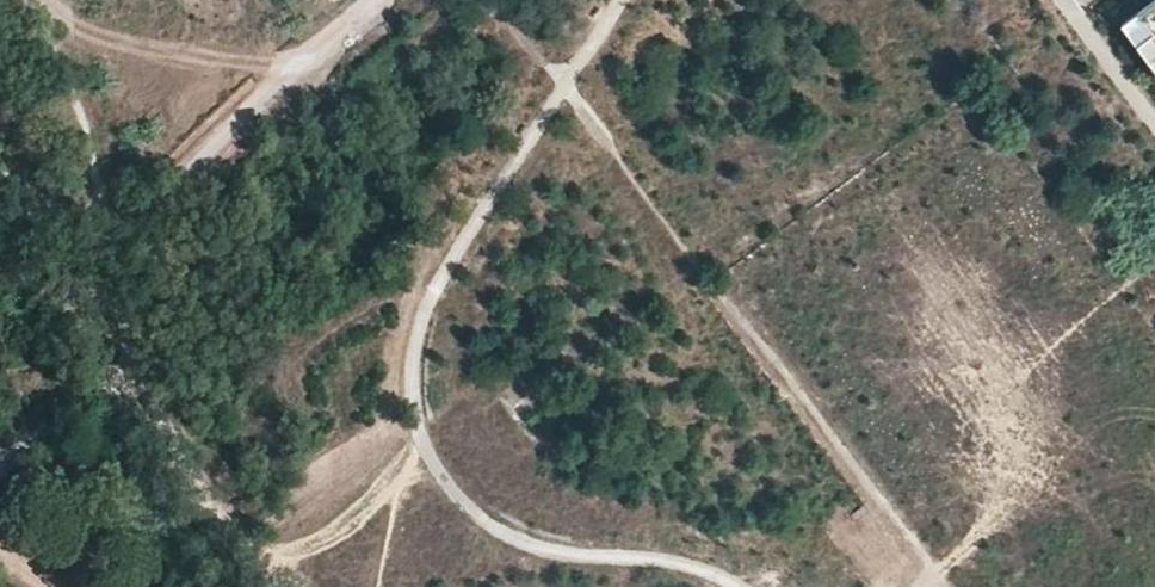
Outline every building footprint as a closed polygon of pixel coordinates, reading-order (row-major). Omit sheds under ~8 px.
[(1123,24),(1154,67),(1154,0),(1123,24)]
